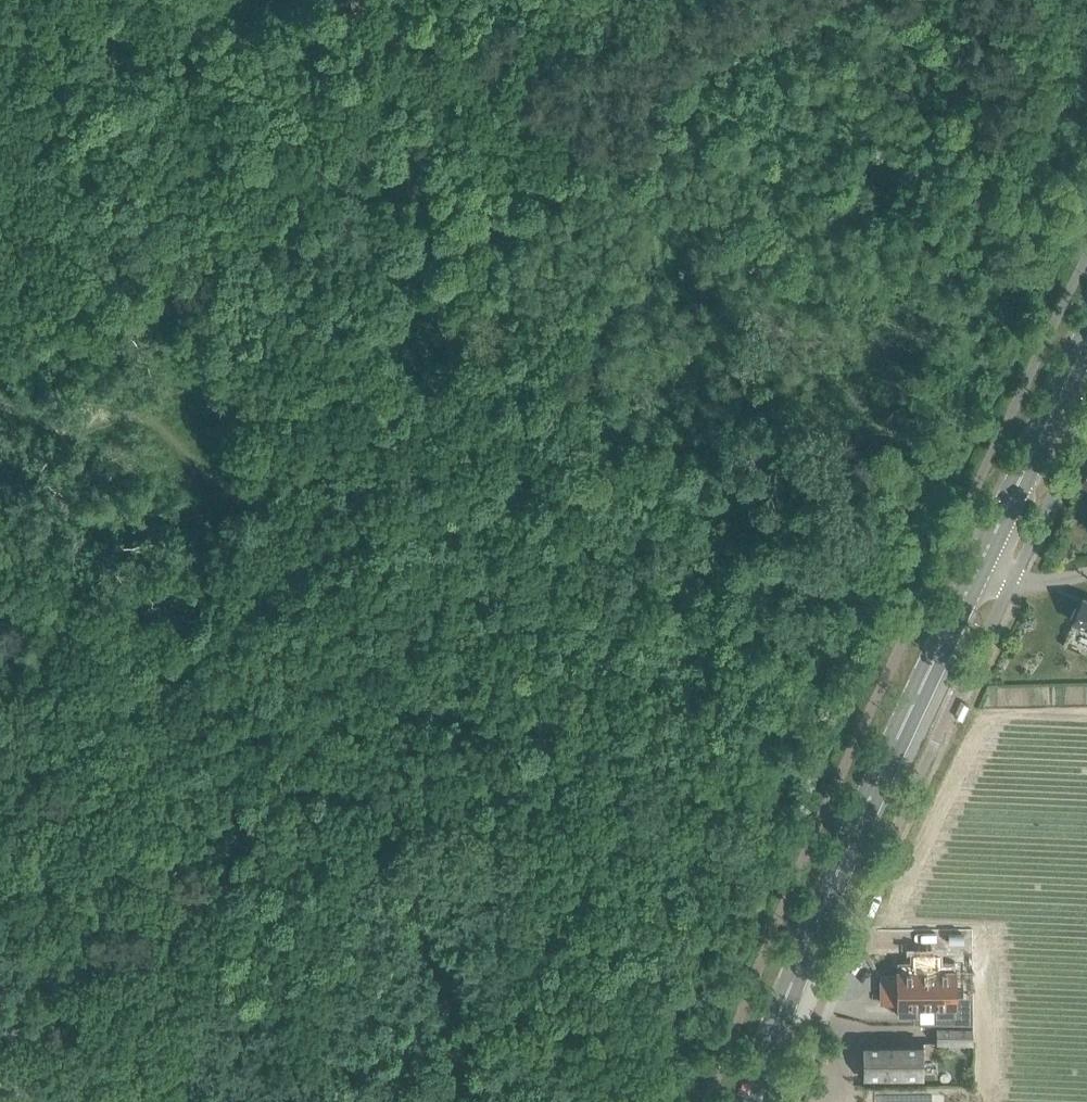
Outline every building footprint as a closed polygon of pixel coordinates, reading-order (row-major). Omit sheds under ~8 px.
[(1078,475),(1080,478),(1079,481),(1086,485),(1086,463),(1086,466),(1082,467),(1078,475)] [(1072,621),(1086,627),(1086,598),(1083,596),(1077,609),(1074,608),(1071,616),(1074,617),(1072,621)] [(956,968),(954,968),(954,960),(935,960),(935,969),(916,969),(916,961),(898,961),(898,969),(896,969),(896,975),(880,975),(881,1001),(896,1001),(896,1007),(898,1007),(898,1015),(917,1015),(917,1006),(936,1006),(936,1014),(954,1014),(954,1006),(956,1006),(956,968)] [(895,1004),(882,1004),(882,1015),(895,1014),(895,1004)] [(938,1042),(970,1041),(970,1024),(937,1024),(938,1042)] [(864,1077),(921,1077),(920,1042),(864,1042),(864,1061),(862,1063),(862,1070),(864,1072),(864,1077)]
